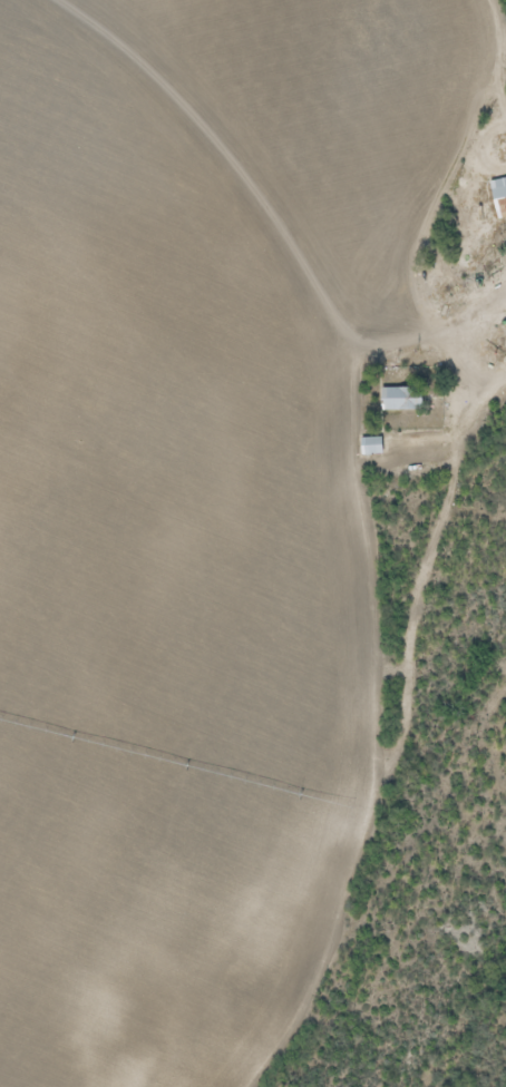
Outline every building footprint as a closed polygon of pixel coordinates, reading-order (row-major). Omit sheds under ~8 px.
[(487,181),(494,219),(505,217),(505,178),(487,181)] [(378,411),(418,411),(418,389),(378,389),(378,411)] [(358,436),(358,456),(379,456),(379,436),(358,436)]
